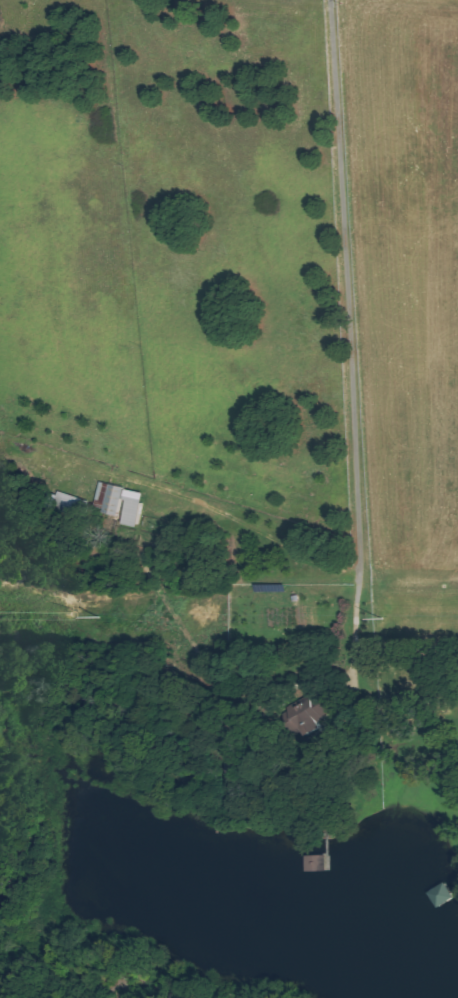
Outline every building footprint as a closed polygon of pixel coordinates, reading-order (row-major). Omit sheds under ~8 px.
[(104,513),(119,517),(126,487),(101,481),(96,504),(106,507),(104,513)] [(139,528),(146,493),(130,490),(123,524),(139,528)] [(289,713),(300,734),(313,727),(315,732),(329,725),(316,699),(289,713)]
